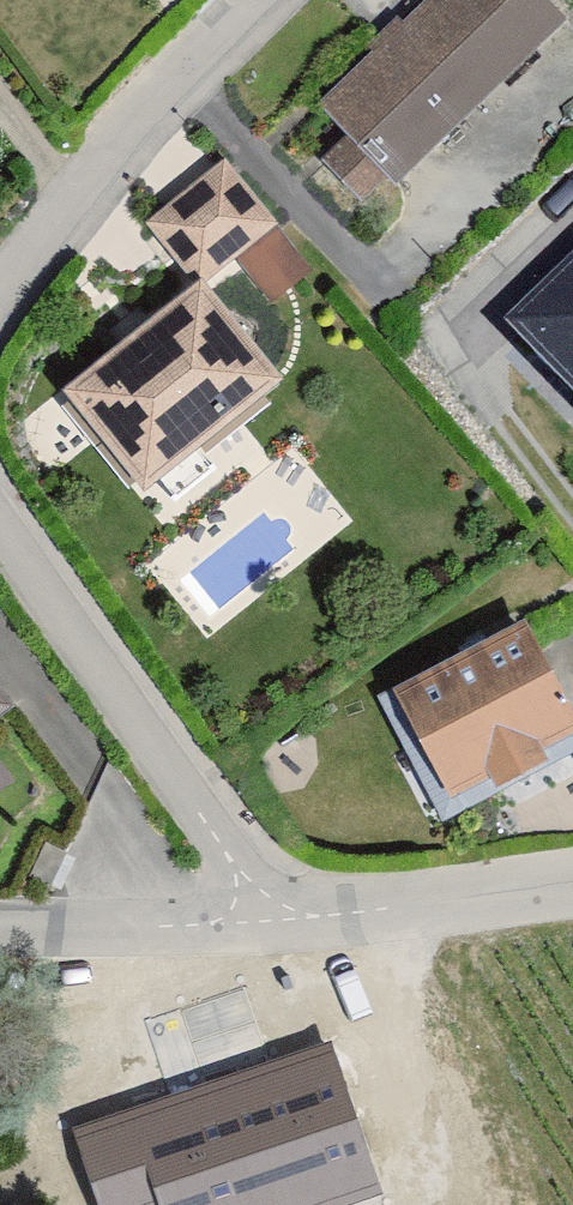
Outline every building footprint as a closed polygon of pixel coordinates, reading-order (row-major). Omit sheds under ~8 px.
[(550,24),(526,0),(421,0),(394,27),(376,9),(350,35),(368,53),(313,109),(391,186),(550,24)] [(139,225),(189,289),(269,226),(219,162),(139,225)] [(271,231),(231,262),(264,304),(304,274),(271,231)] [(484,338),(572,433),(572,255),(484,338)] [(264,383),(189,289),(55,394),(129,489),(264,383)] [(572,744),(513,628),(387,693),(447,809),(572,744)] [(65,1131),(88,1204),(371,1204),(323,1050),(65,1131)]
